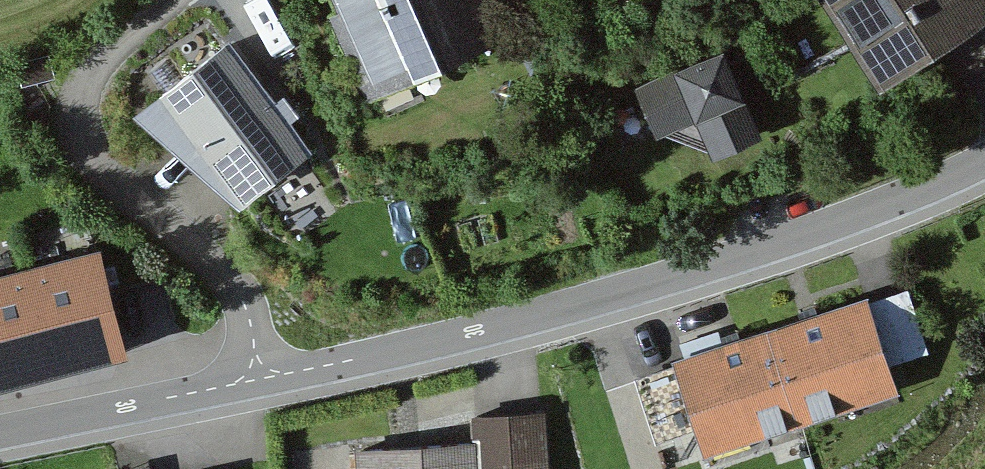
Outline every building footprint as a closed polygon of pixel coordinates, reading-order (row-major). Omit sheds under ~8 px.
[(384,111),(512,53),(487,0),(332,0),(384,111)] [(901,105),(984,46),(984,0),(827,0),(901,105)] [(761,128),(721,42),(632,82),(655,133),(688,118),(705,154),(761,128)] [(329,158),(243,47),(170,103),(262,209),(329,158)] [(138,349),(110,238),(0,266),(0,385),(138,349)] [(674,356),(705,452),(904,389),(873,293),(674,356)] [(550,406),(479,410),(482,468),(553,468),(550,406)] [(354,445),(355,468),(480,468),(478,438),(354,445)]
